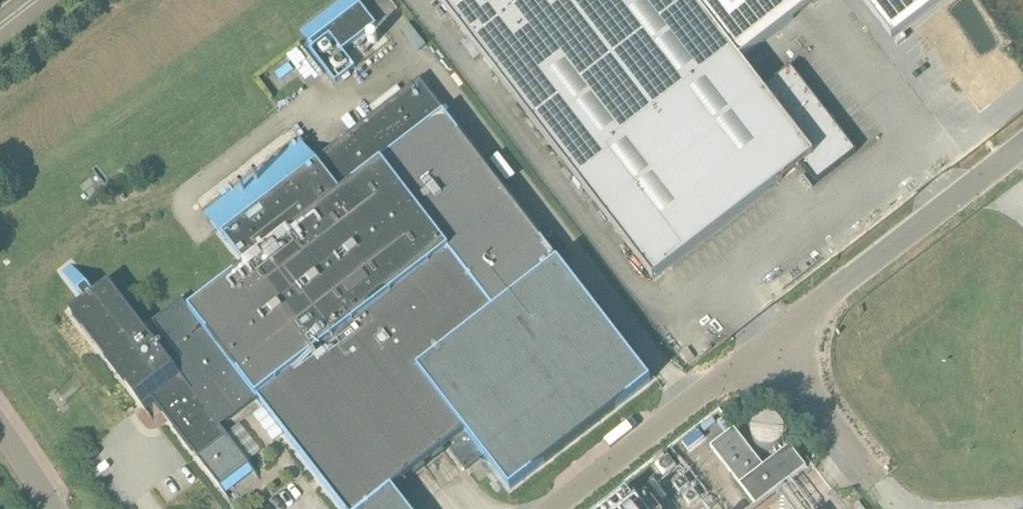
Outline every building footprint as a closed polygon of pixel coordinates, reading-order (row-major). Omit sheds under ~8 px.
[(355,68),(343,51),(376,25),(357,0),(339,0),(300,30),(314,48),(311,51),(336,83),(355,68)] [(653,280),(801,166),(815,185),(857,153),(790,66),(761,88),(739,59),(816,0),(438,0),(653,280)] [(220,488),(231,503),(233,502),(221,487),(249,466),(260,480),(261,479),(250,465),(221,428),(257,399),(342,508),(408,508),(392,489),(453,442),(456,446),(450,451),(466,472),(484,457),(510,491),(651,382),(445,115),(446,114),(420,80),(316,160),(299,138),(204,211),(247,267),(189,311),(180,300),(150,323),(179,360),(173,365),(109,282),(94,294),(71,264),(61,271),(84,301),(69,312),(146,411),(155,404),(220,488)] [(764,467),(734,429),(711,447),(756,506),(806,468),(790,446),(764,467)] [(646,494),(626,508),(658,508),(646,494)]
